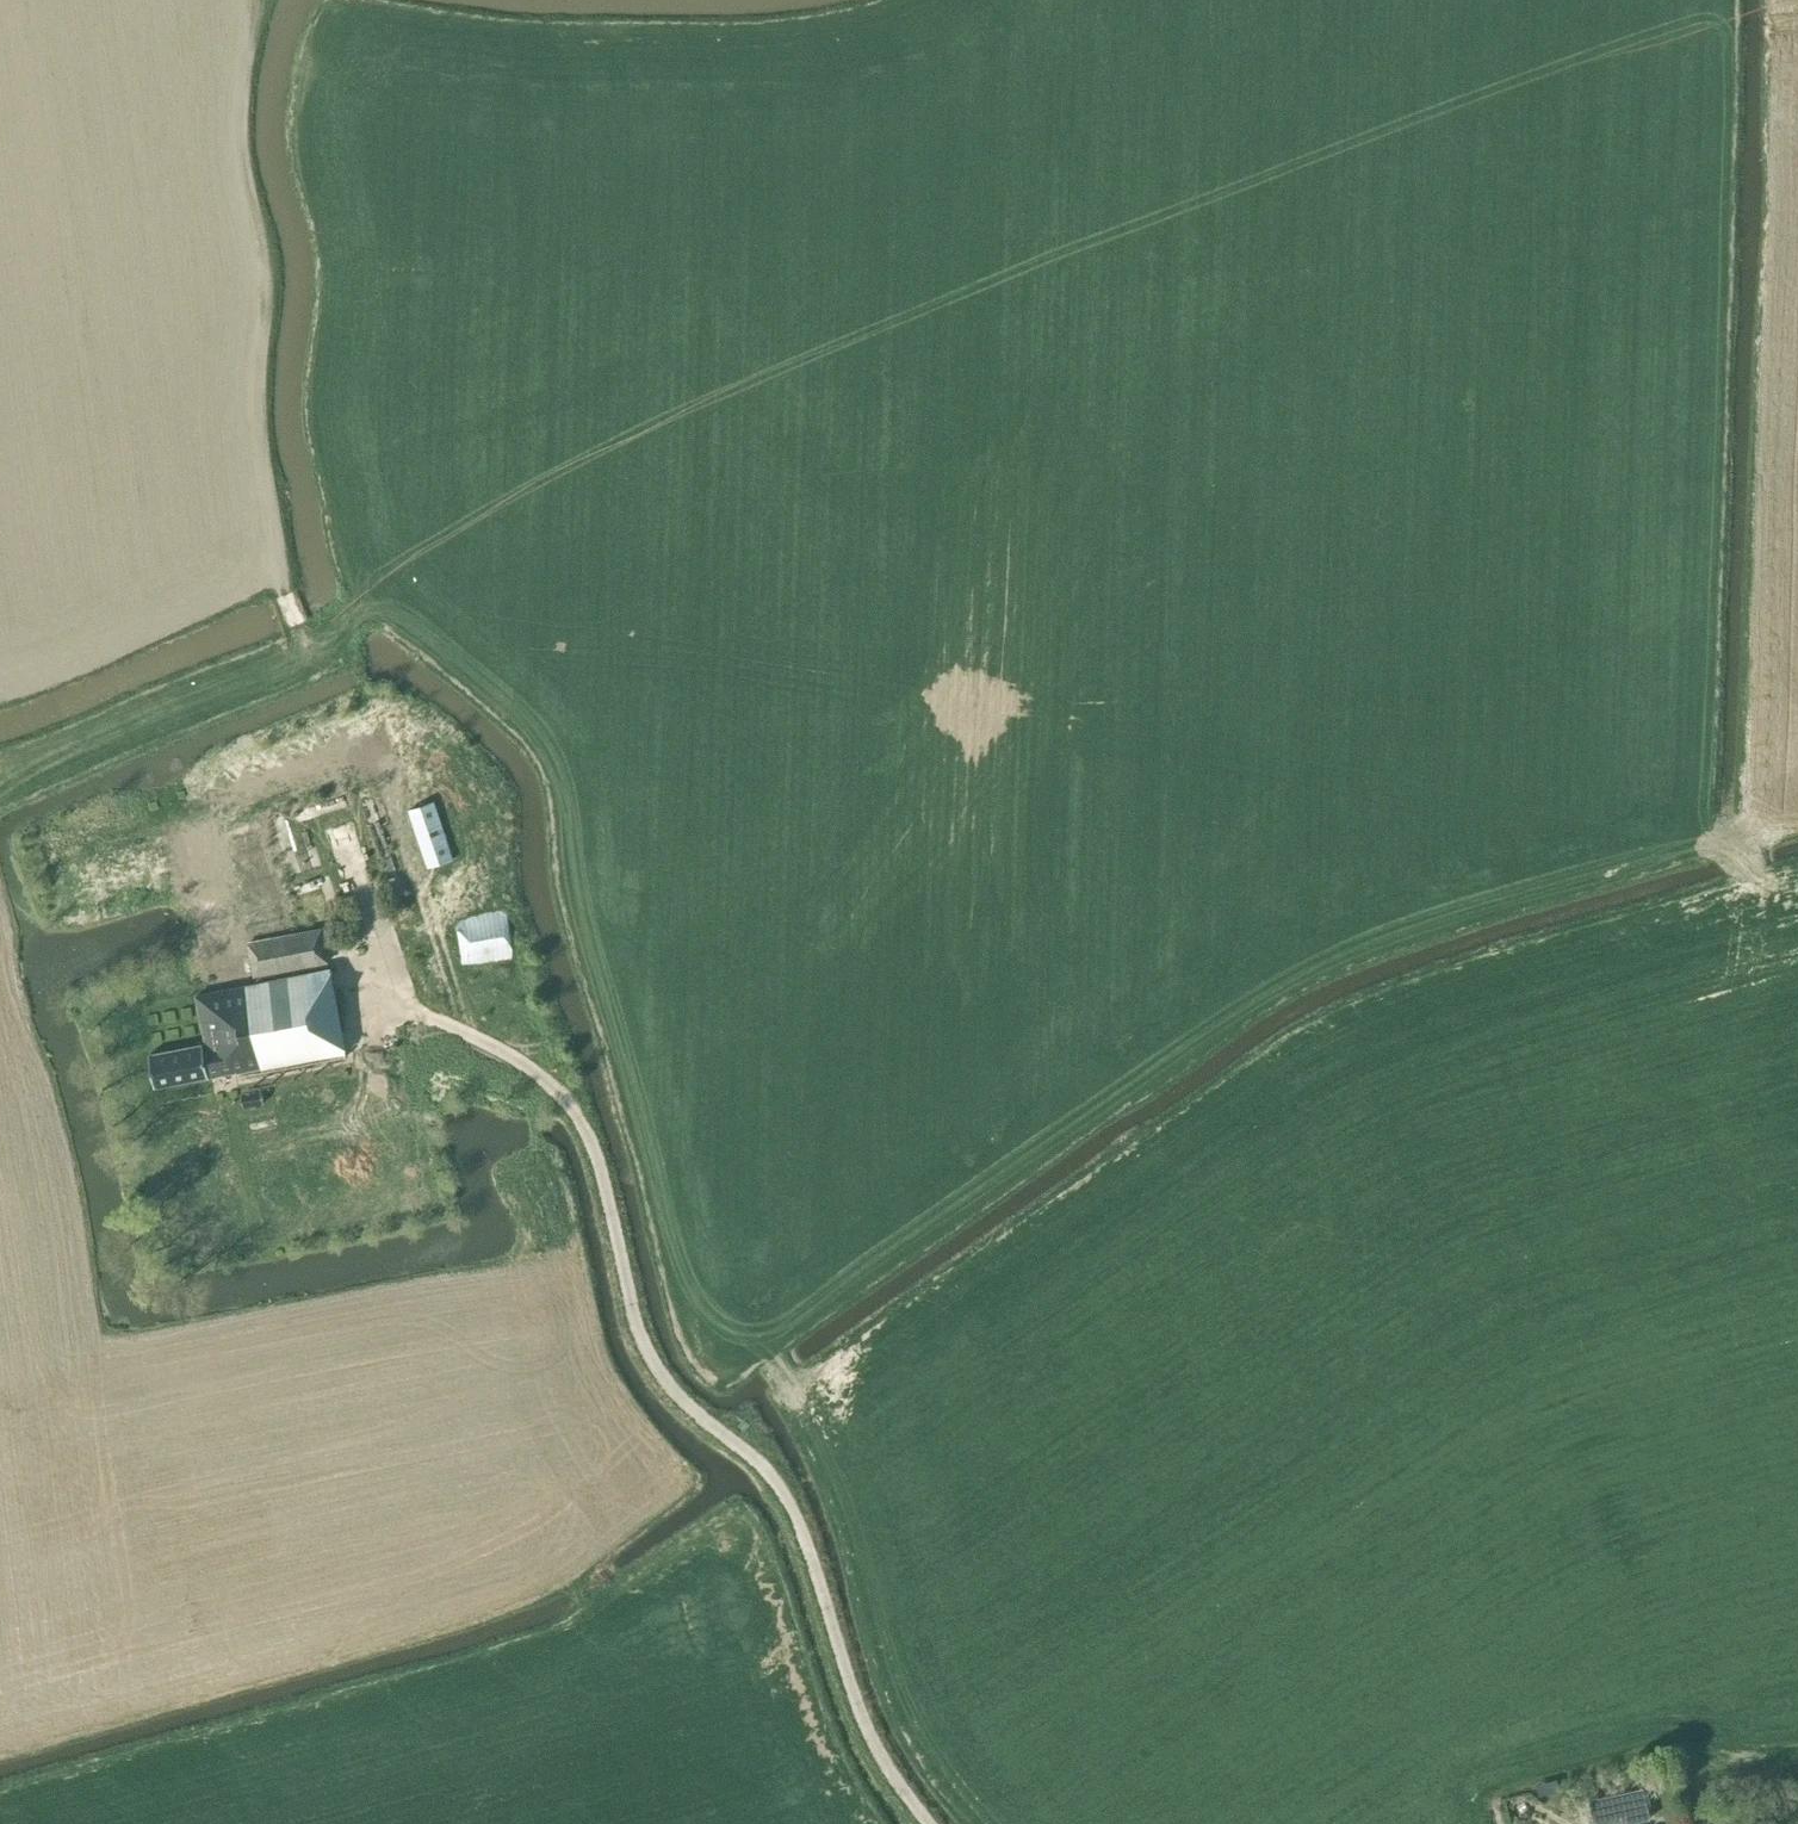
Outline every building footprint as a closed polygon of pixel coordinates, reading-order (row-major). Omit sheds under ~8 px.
[(409,809),(428,867),(455,858),(435,800),(409,809)] [(450,917),(464,955),(510,939),(496,901),(450,917)] [(150,1054),(156,1086),(239,1070),(239,1075),(346,1055),(322,929),(249,943),(255,977),(266,975),(267,981),(193,995),(203,1044),(150,1054)] [(1651,1817),(1645,1786),(1590,1798),(1595,1823),(1628,1823),(1628,1822),(1651,1817)]
